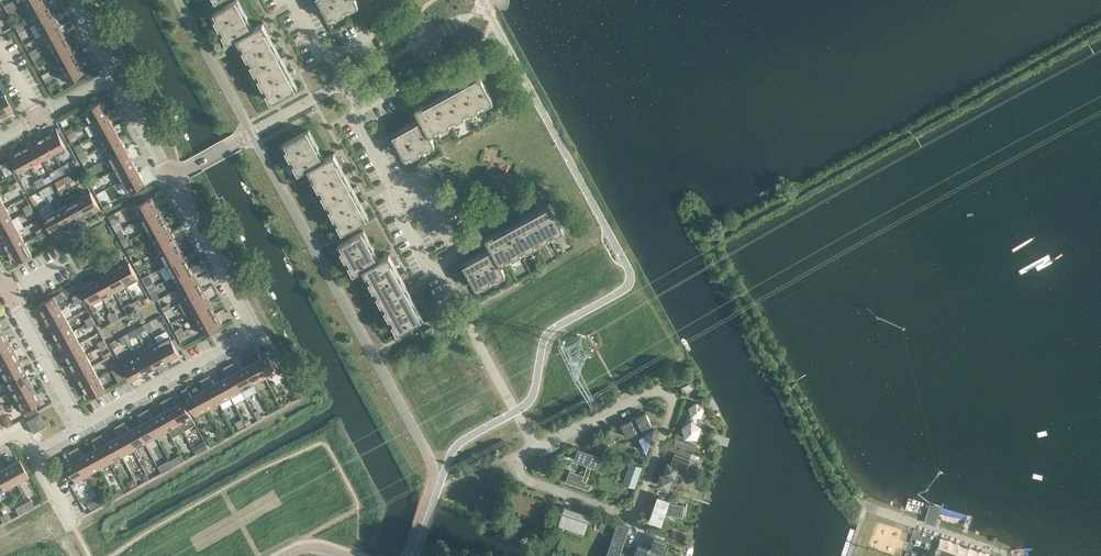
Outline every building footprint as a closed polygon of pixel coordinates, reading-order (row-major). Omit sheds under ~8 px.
[(44,0),(23,0),(22,0),(28,12),(46,2),(44,0)] [(235,0),(214,12),(230,42),(236,38),(240,44),(242,43),(274,100),(298,87),(292,77),(296,74),(294,69),(289,72),(284,62),(288,60),(286,55),(282,57),(276,48),(281,46),(278,41),(274,43),(269,34),(273,32),(270,27),(266,29),(263,23),(253,28),(238,0),(236,0),(235,0)] [(328,18),(357,2),(357,0),(318,0),(328,18)] [(52,14),(46,2),(28,12),(35,23),(52,14)] [(58,25),(52,14),(35,23),(41,35),(58,25)] [(65,37),(58,25),(41,35),(47,47),(65,37)] [(71,48),(65,37),(47,47),(54,58),(71,48)] [(77,60),(71,48),(54,58),(60,70),(77,60)] [(84,73),(77,60),(60,70),(67,82),(84,73)] [(479,73),(468,79),(466,75),(461,77),(464,81),(454,87),(452,83),(447,85),(449,89),(440,94),(438,90),(433,93),(435,97),(426,102),(424,98),(419,101),(421,105),(415,108),(419,118),(391,133),(404,157),(433,142),(430,135),(437,131),(435,129),(492,97),(479,73)] [(3,94),(0,96),(0,116),(1,118),(13,111),(3,94)] [(83,111),(89,123),(106,114),(100,102),(83,111)] [(113,125),(106,114),(89,123),(96,135),(113,125)] [(119,137),(113,125),(96,135),(102,146),(119,137)] [(56,129),(44,136),(54,153),(66,147),(56,129)] [(309,129),(306,131),(285,143),(301,172),(307,168),(311,175),(314,173),(345,230),(369,217),(363,207),(368,205),(365,200),(361,202),(356,193),(360,190),(357,185),(353,188),(348,178),(352,176),(349,171),(345,173),(340,164),(344,162),(341,157),(337,159),(334,153),(325,158),(309,129)] [(54,153),(44,136),(33,142),(42,159),(54,153)] [(125,148),(119,137),(102,146),(108,158),(125,148)] [(42,159),(33,142),(21,148),(30,166),(42,159)] [(30,166),(21,148),(9,155),(18,172),(30,166)] [(132,160),(125,148),(108,158),(114,169),(132,160)] [(138,171),(132,160),(114,169),(121,181),(138,171)] [(81,173),(79,169),(70,174),(72,178),(81,173)] [(145,184),(138,171),(121,181),(127,193),(145,184)] [(100,209),(90,192),(78,198),(88,216),(100,209)] [(158,209),(152,197),(142,202),(139,203),(135,206),(141,218),(158,209)] [(88,216),(78,198),(67,205),(76,222),(88,216)] [(549,202),(539,208),(537,204),(532,206),(534,211),(525,216),(522,212),(518,214),(520,218),(511,223),(508,219),(503,222),(506,226),(496,231),(494,227),(489,230),(491,234),(485,237),(490,246),(461,262),(475,287),(504,270),(500,264),(507,260),(506,257),(562,226),(549,202)] [(76,222),(67,205),(55,211),(65,228),(76,222)] [(6,207),(0,210),(0,225),(12,219),(6,207)] [(165,221),(158,209),(141,218),(148,230),(165,221)] [(65,228),(55,211),(43,217),(53,235),(65,228)] [(12,219),(0,225),(0,238),(1,240),(18,230),(12,219)] [(171,232),(165,221),(148,230),(154,241),(171,232)] [(25,242),(18,230),(1,240),(7,251),(25,242)] [(364,230),(361,231),(361,232),(349,238),(340,243),(356,273),(362,269),(366,276),(368,274),(400,331),(424,318),(418,307),(423,305),(420,300),(416,302),(411,293),(415,291),(412,286),(408,288),(403,279),(407,277),(404,272),(400,274),(395,265),(399,263),(396,258),(392,260),(389,254),(380,259),(377,254),(364,230)] [(177,244),(171,232),(154,241),(160,253),(177,244)] [(31,254),(25,242),(7,251),(14,263),(31,254)] [(184,255),(177,244),(160,253),(167,265),(184,255)] [(190,267),(184,255),(167,265),(173,276),(190,267)] [(139,279),(129,262),(117,268),(126,286),(139,279)] [(196,278),(190,267),(173,276),(179,288),(196,278)] [(126,286),(117,268),(105,275),(115,292),(126,286)] [(115,292),(105,275),(94,281),(103,298),(115,292)] [(203,290),(196,278),(179,288),(185,299),(203,290)] [(103,298),(94,281),(81,288),(91,305),(103,298)] [(209,301),(203,290),(185,299),(192,311),(209,301)] [(61,308),(54,295),(37,305),(43,317),(61,308)] [(215,313),(209,301),(192,311),(198,322),(215,313)] [(67,319),(61,308),(43,317),(50,329),(67,319)] [(222,325),(215,313),(198,322),(205,335),(222,325)] [(73,331),(67,319),(50,329),(56,340),(73,331)] [(431,326),(420,332),(424,339),(435,333),(431,326)] [(80,342),(73,331),(56,340),(62,352),(80,342)] [(169,336),(157,343),(167,360),(179,353),(177,350),(171,339),(169,336)] [(171,339),(177,350),(180,349),(174,338),(171,339)] [(115,339),(109,343),(113,348),(119,345),(115,339)] [(8,341),(0,345),(0,358),(13,351),(8,341)] [(86,354),(80,342),(62,352),(68,363),(86,354)] [(167,360),(157,343),(146,349),(155,366),(167,360)] [(155,366),(146,349),(134,355),(144,373),(155,366)] [(256,349),(251,352),(265,378),(277,371),(278,374),(284,371),(276,357),(271,360),(268,354),(260,358),(256,349)] [(13,351),(0,358),(0,371),(19,360),(13,351)] [(265,378),(251,352),(246,355),(251,363),(244,367),(254,384),(265,378)] [(92,365),(86,354),(68,363),(75,375),(92,365)] [(144,373),(134,355),(122,362),(132,379),(144,373)] [(19,360),(0,371),(0,373),(4,381),(24,370),(19,360)] [(233,362),(228,365),(242,391),(254,384),(244,367),(237,371),(233,362)] [(98,377),(92,365),(75,375),(81,386),(98,377)] [(242,391),(228,365),(223,367),(228,376),(221,380),(230,397),(242,391)] [(29,380),(24,370),(4,381),(10,391),(29,380)] [(209,375),(205,377),(219,403),(230,397),(221,380),(214,383),(209,375)] [(105,389),(98,377),(81,386),(88,399),(105,389)] [(219,403),(205,377),(200,380),(205,389),(198,392),(207,410),(219,403)] [(35,390),(29,380),(10,391),(15,401),(35,390)] [(186,388),(181,390),(195,416),(207,410),(198,392),(191,396),(186,388)] [(40,400),(35,390),(15,401),(21,411),(40,400)] [(171,396),(166,399),(183,430),(195,424),(183,401),(175,405),(171,396)] [(183,430),(166,399),(161,401),(166,410),(159,413),(169,431),(172,437),(183,430)] [(687,422),(683,432),(692,439),(701,433),(698,422),(694,422),(694,421),(693,416),(694,415),(697,416),(704,412),(701,404),(693,403),(690,412),(692,413),(690,416),(690,422),(687,422)] [(148,409),(143,411),(157,437),(169,431),(159,413),(152,417),(148,409)] [(262,417),(257,409),(253,411),(258,419),(262,417)] [(157,437),(143,411),(138,414),(143,423),(136,426),(145,443),(157,437)] [(653,428),(652,427),(643,432),(642,429),(652,424),(646,412),(621,424),(627,437),(637,432),(638,434),(638,435),(645,449),(646,449),(653,428)] [(46,425),(39,413),(33,417),(39,429),(46,425)] [(39,429),(33,417),(26,421),(33,433),(39,429)] [(238,429),(245,426),(241,419),(234,422),(238,429)] [(124,421),(120,424),(134,450),(145,443),(136,426),(129,430),(124,421)] [(134,450),(120,424),(115,427),(120,435),(113,439),(122,456),(134,450)] [(101,434),(97,437),(111,463),(122,456),(113,439),(106,443),(101,434)] [(603,436),(599,438),(603,448),(608,445),(603,436)] [(111,463),(97,437),(92,439),(96,448),(90,452),(99,469),(111,463)] [(78,447),(73,449),(87,475),(99,469),(90,452),(83,455),(78,447)] [(573,459),(597,467),(601,455),(578,447),(573,459)] [(87,475),(73,449),(69,452),(73,461),(66,465),(75,482),(87,475)] [(675,460),(687,465),(690,458),(674,453),(671,463),(668,462),(664,472),(667,473),(666,475),(661,473),(657,484),(667,487),(670,480),(685,485),(689,475),(688,475),(689,470),(685,468),(683,473),(676,470),(678,465),(673,464),(675,460)] [(179,462),(175,456),(169,459),(173,466),(179,462)] [(29,477),(19,459),(7,466),(17,483),(29,477)] [(630,462),(622,483),(634,487),(641,466),(630,462)] [(539,466),(543,474),(548,472),(544,464),(539,466)] [(7,466),(0,470),(0,481),(5,490),(17,483),(7,466)] [(565,482),(589,490),(593,478),(570,470),(565,482)] [(128,481),(127,484),(130,489),(136,485),(133,478),(128,481)] [(654,505),(653,504),(652,505),(654,505),(650,515),(649,514),(649,515),(650,515),(649,520),(661,524),(663,519),(664,520),(664,519),(663,519),(665,513),(683,515),(680,514),(682,503),(684,504),(684,503),(669,501),(670,499),(671,500),(671,499),(656,494),(656,495),(657,495),(654,505)] [(90,509),(100,504),(96,496),(86,502),(90,509)] [(926,516),(932,517),(937,519),(940,508),(929,504),(926,516)] [(591,515),(564,506),(559,520),(586,530),(591,515)] [(613,535),(606,555),(620,555),(627,535),(625,534),(628,528),(629,528),(630,528),(628,528),(629,526),(617,522),(617,524),(597,517),(593,529),(613,535)] [(666,541),(654,537),(651,546),(648,546),(647,548),(638,544),(634,555),(647,555),(649,551),(651,552),(652,550),(662,553),(666,541)] [(933,555),(962,555),(936,547),(933,555)]
